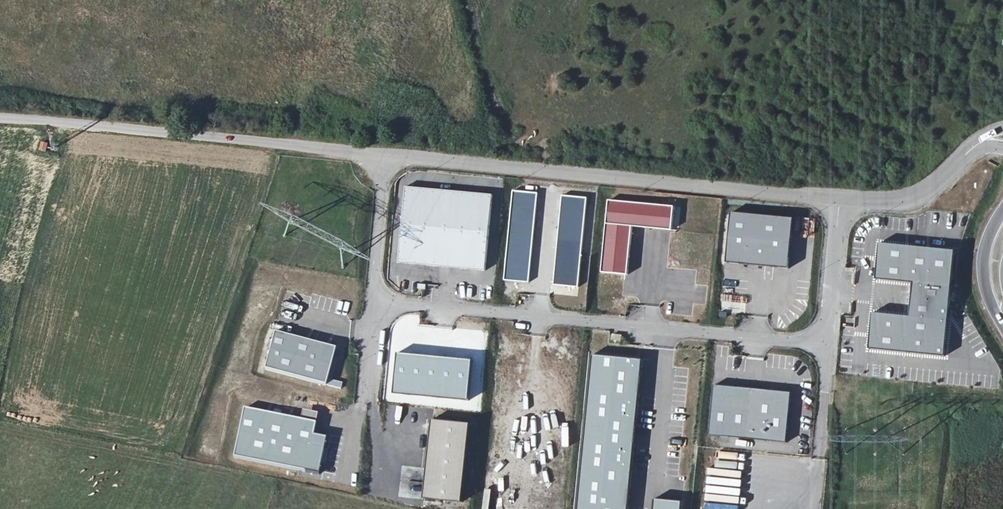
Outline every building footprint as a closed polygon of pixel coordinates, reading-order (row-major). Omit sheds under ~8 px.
[(40,142),(39,152),(46,152),(47,143),(40,142)] [(484,270),(491,194),(404,186),(398,263),(484,270)] [(538,193),(511,190),(504,280),(529,282),(538,193)] [(587,198),(561,195),(553,285),(577,288),(587,198)] [(673,206),(607,200),(599,272),(626,275),(630,226),(670,230),(673,206)] [(792,218),(731,212),(726,262),(786,268),(792,218)] [(953,250),(879,243),(876,278),(912,282),(909,316),(871,312),(869,347),(943,354),(953,250)] [(670,307),(670,314),(692,314),(692,302),(703,302),(703,288),(693,288),(693,296),(685,296),(685,307),(670,307)] [(314,293),(309,305),(322,310),(327,298),(314,293)] [(791,312),(801,316),(805,306),(796,301),(791,312)] [(336,346),(275,331),(265,367),(325,384),(336,346)] [(470,359),(395,352),(391,393),(467,399),(470,359)] [(595,353),(579,508),(627,508),(643,357),(595,353)] [(792,390),(715,383),(710,434),(787,440),(792,390)] [(299,418),(243,407),(234,456),(318,473),(326,436),(313,433),(315,421),(299,418)] [(299,418),(315,421),(317,412),(302,409),(299,418)] [(472,422),(431,420),(426,495),(467,497),(472,422)] [(656,496),(654,508),(681,508),(682,499),(656,496)]
